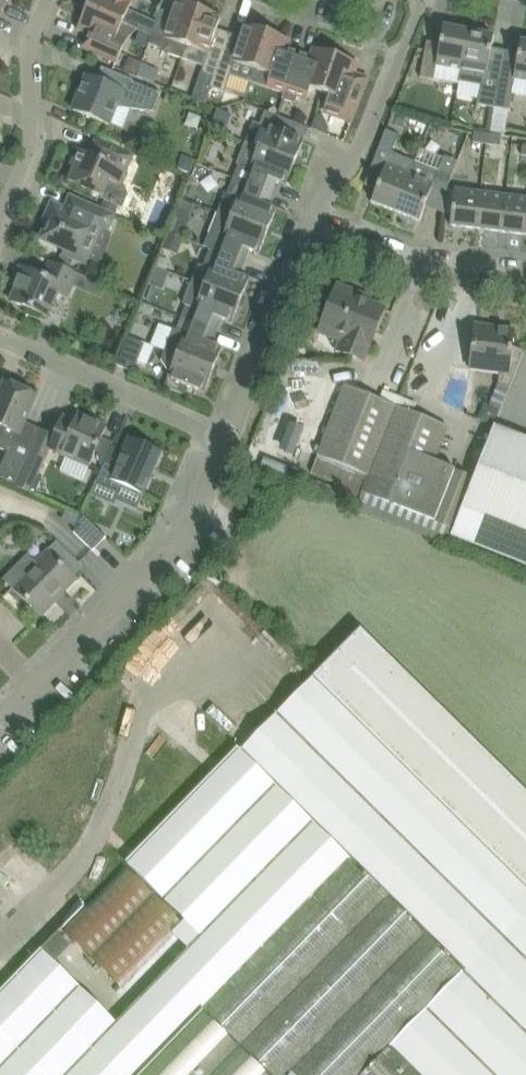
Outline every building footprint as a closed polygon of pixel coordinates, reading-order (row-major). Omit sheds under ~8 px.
[(88,7),(123,23),(137,29),(152,36),(154,30),(158,19),(130,8),(134,0),(91,0),(88,7)] [(163,52),(182,58),(199,9),(177,1),(173,14),(161,10),(158,19),(154,30),(152,36),(149,44),(164,49),(163,52)] [(88,7),(78,29),(89,34),(82,48),(106,59),(117,63),(125,46),(116,39),(123,23),(88,7)] [(199,9),(182,58),(204,66),(203,70),(215,74),(220,60),(229,34),(218,30),(222,16),(199,9)] [(215,74),(211,88),(225,93),(231,75),(251,82),(255,69),(268,32),(245,24),(232,64),(220,60),(215,74)] [(460,82),(463,70),(469,32),(444,27),(439,52),(426,49),(421,77),(459,84),(460,82)] [(268,32),(255,69),(277,77),(273,89),(285,93),(298,56),(287,52),(291,40),(268,32)] [(463,70),(460,82),(481,86),(478,105),(495,108),(499,92),(500,82),(502,74),(488,71),(495,37),(469,32),(463,70)] [(495,108),(509,110),(515,79),(525,81),(525,43),(521,42),(515,76),(502,74),(500,82),(499,92),(495,108)] [(337,55),(314,48),(309,60),(298,56),(285,93),(283,99),(295,104),(298,96),(307,99),(311,89),(324,93),(337,55)] [(130,54),(124,68),(138,74),(143,60),(130,54)] [(329,94),(323,113),(351,123),(353,118),(369,79),(356,74),(359,63),(337,55),(324,93),(329,94)] [(144,64),(139,76),(154,83),(159,70),(144,64)] [(134,80),(123,75),(102,67),(97,80),(87,76),(79,96),(80,97),(75,109),(74,109),(74,110),(94,119),(110,125),(117,107),(154,112),(161,93),(133,82),(134,80)] [(198,83),(193,96),(206,101),(211,88),(215,74),(203,70),(202,70),(198,83)] [(176,81),(173,90),(181,93),(184,84),(176,81)] [(253,121),(245,143),(296,163),(304,140),(294,136),(298,124),(265,111),(260,124),(253,121)] [(373,201),(396,210),(416,162),(393,153),(399,135),(386,130),(374,162),(386,167),(373,201)] [(473,143),(486,144),(488,134),(474,132),(473,143)] [(488,134),(486,144),(500,146),(501,136),(488,134)] [(239,165),(233,178),(271,193),(276,181),(287,185),(296,163),(245,143),(237,164),(239,165)] [(133,157),(104,144),(98,158),(78,149),(71,166),(75,168),(69,181),(123,206),(128,196),(127,193),(126,190),(123,187),(121,186),(133,157)] [(416,162),(396,210),(421,220),(436,179),(449,184),(458,161),(445,156),(439,171),(416,162)] [(181,160),(178,168),(191,173),(196,161),(186,157),(181,160)] [(225,195),(218,212),(268,232),(277,209),(266,205),(271,193),(233,178),(227,196),(225,195)] [(455,190),(451,225),(476,228),(481,193),(455,190)] [(481,193),(476,228),(501,231),(505,196),(481,193)] [(501,231),(525,234),(525,231),(525,199),(505,196),(501,231)] [(180,199),(170,228),(184,232),(193,203),(180,199)] [(50,221),(42,239),(66,249),(64,252),(74,257),(89,263),(103,230),(108,232),(114,216),(91,205),(85,218),(53,204),(46,219),(50,221)] [(210,248),(210,249),(245,262),(249,250),(260,254),(268,232),(218,212),(205,246),(210,248)] [(170,233),(164,248),(177,253),(183,238),(170,233)] [(199,264),(192,281),(241,301),(250,279),(240,275),(245,262),(210,249),(203,266),(199,264)] [(62,251),(57,264),(69,269),(74,257),(64,252),(62,251)] [(78,273),(72,270),(69,269),(57,264),(52,261),(45,277),(25,269),(11,301),(48,317),(57,297),(58,294),(66,298),(73,285),(78,273)] [(78,273),(73,285),(85,290),(90,278),(78,273)] [(187,305),(182,317),(216,331),(221,319),(232,323),(241,301),(192,281),(183,304),(187,305)] [(339,352),(364,362),(385,309),(353,296),(354,292),(340,286),(338,290),(336,289),(331,303),(327,301),(323,311),(327,313),(322,326),(345,335),(339,352)] [(174,328),(165,351),(214,370),(223,348),(212,343),(216,331),(182,317),(177,330),(174,328)] [(515,330),(476,325),(471,368),(500,372),(498,386),(510,388),(524,350),(513,346),(515,330)] [(143,342),(137,340),(129,336),(117,364),(131,370),(132,368),(135,369),(145,344),(142,343),(143,342)] [(214,370),(165,351),(161,360),(170,374),(166,383),(202,398),(214,370)] [(291,359),(291,371),(318,372),(318,360),(291,359)] [(451,381),(445,395),(460,401),(466,387),(451,381)] [(0,395),(0,425),(4,427),(0,437),(0,448),(7,452),(0,468),(0,476),(18,484),(24,470),(28,461),(36,442),(42,429),(25,422),(29,413),(37,396),(6,382),(0,395)] [(312,472),(363,493),(397,406),(346,386),(312,472)] [(401,396),(397,406),(414,413),(418,403),(401,396)] [(485,405),(480,418),(493,422),(498,410),(485,405)] [(397,406),(363,493),(435,522),(456,469),(435,461),(449,427),(414,413),(397,406)] [(55,435),(50,446),(90,464),(97,449),(98,447),(101,441),(107,427),(98,424),(98,420),(91,417),(88,419),(79,415),(75,423),(63,417),(55,435)] [(487,446),(452,535),(525,565),(525,438),(495,425),(487,446)] [(103,466),(96,481),(120,492),(123,485),(143,494),(162,451),(151,446),(153,443),(143,439),(141,442),(130,437),(124,451),(112,446),(103,466)] [(98,447),(97,449),(101,465),(103,466),(112,446),(101,441),(98,447)] [(18,484),(17,486),(36,494),(43,478),(37,475),(49,448),(36,442),(28,461),(24,470),(18,484)] [(81,514),(74,531),(93,549),(105,537),(81,514)] [(37,562),(12,587),(39,613),(61,589),(65,592),(77,579),(73,576),(82,566),(57,541),(48,551),(37,562)] [(0,992),(0,1074),(525,1074),(525,793),(361,630),(314,677),(314,678),(241,751),(238,748),(126,862),(61,929),(122,987),(102,1008),(57,963),(42,949),(0,992)]
